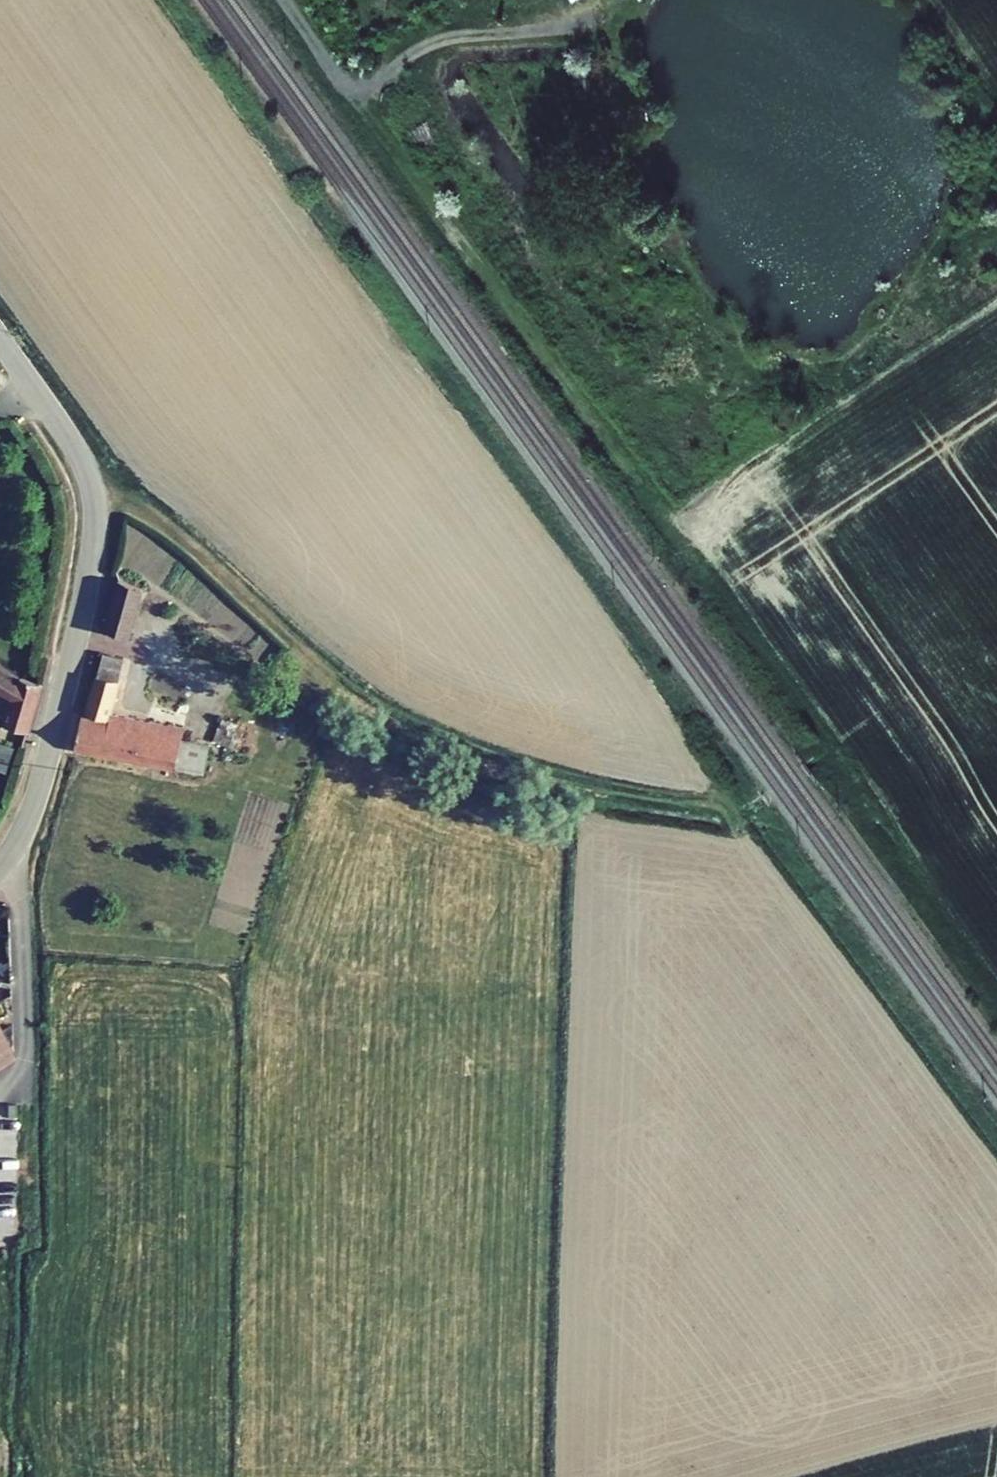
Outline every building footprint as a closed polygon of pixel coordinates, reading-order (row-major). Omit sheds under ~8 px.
[(149,614),(120,606),(109,657),(136,664),(149,614)] [(8,715),(3,738),(28,749),(41,699),(11,687),(0,681),(0,710),(8,715)] [(124,698),(100,692),(87,740),(78,738),(68,774),(110,782),(175,795),(183,761),(184,753),(113,739),(124,698)] [(16,1072),(0,1042),(0,1080),(16,1072)]
